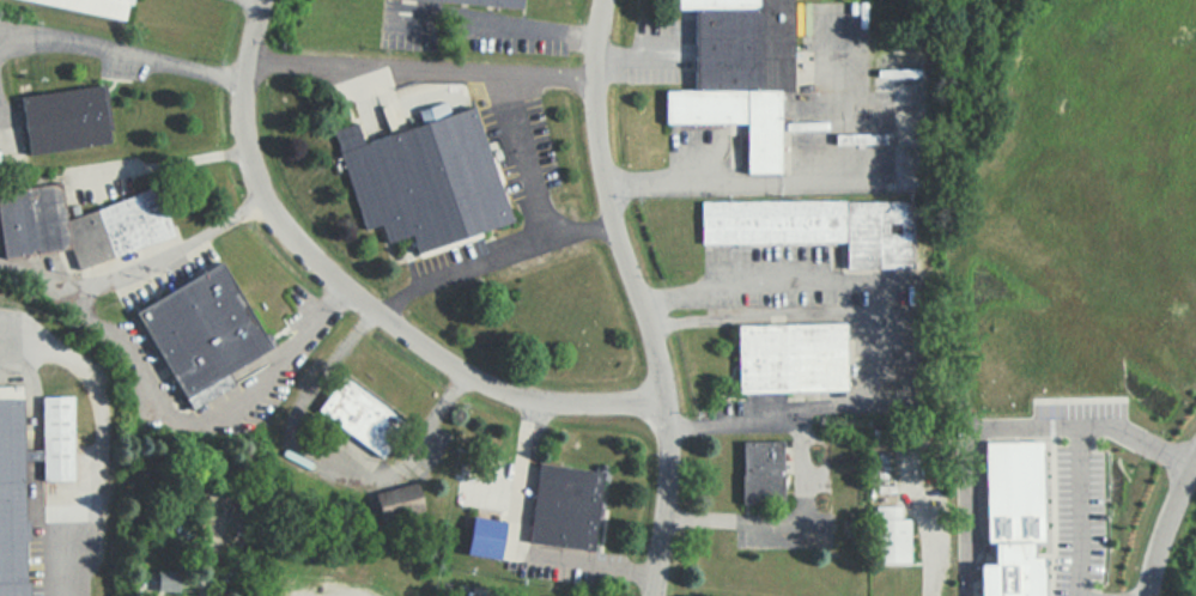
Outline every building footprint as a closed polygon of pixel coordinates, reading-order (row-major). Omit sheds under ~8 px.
[(121,19),(125,0),(32,0),(121,19)] [(675,7),(675,0),(789,0),(790,90),(776,90),(776,171),(742,171),(741,121),(662,121),(661,90),(691,90),(690,6),(675,7)] [(20,97),(99,85),(109,141),(30,153),(20,97)] [(329,132),(352,123),(359,141),(418,121),(414,110),(444,101),(448,112),(468,105),(508,220),(413,253),(406,233),(384,241),(378,224),(363,229),(329,132)] [(7,255),(0,200),(0,190),(61,181),(67,219),(158,184),(176,232),(80,266),(72,245),(7,255)] [(699,202),(911,201),(912,267),(843,268),(843,241),(699,242),(699,202)] [(220,262),(269,343),(187,393),(138,311),(220,262)] [(735,326),(843,323),(844,387),(736,389),(735,326)] [(338,376),(401,424),(377,456),(314,408),(338,376)] [(37,480),(68,480),(68,396),(36,397),(37,480)] [(20,399),(23,595),(0,595),(0,399),(20,399)] [(1038,557),(1039,595),(976,595),(976,562),(989,562),(988,543),(981,543),(978,439),(1042,438),(1043,542),(1028,543),(1028,557),(1038,557)] [(740,443),(781,442),(782,498),(741,499),(740,443)] [(541,464),(602,472),(593,548),(530,541),(541,464)] [(374,495),(381,522),(423,512),(415,486),(374,495)] [(907,561),(906,518),(898,518),(898,505),(873,505),(873,561),(907,561)] [(472,518),(466,555),(497,560),(503,524),(472,518)]
